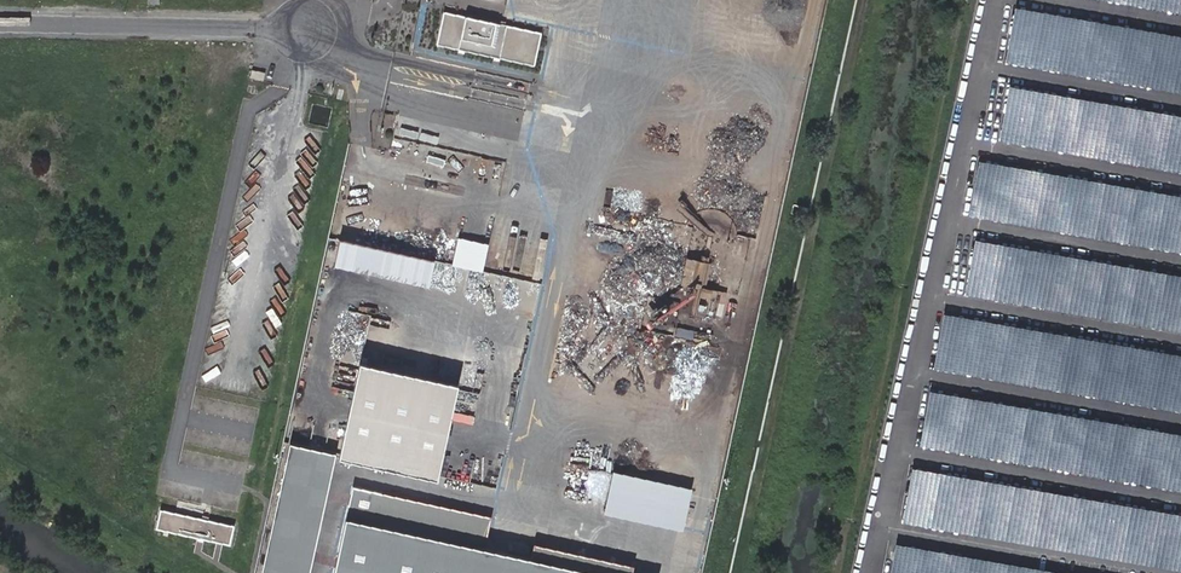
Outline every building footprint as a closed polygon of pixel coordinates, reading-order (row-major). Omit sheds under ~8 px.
[(1018,7),(1010,59),(1037,64),(1038,54),(1041,38),(1100,48),(1105,22),(1018,7)] [(445,11),(439,45),(538,62),(544,28),(445,11)] [(983,159),(973,214),(1059,230),(1060,221),(1048,219),(1056,177),(1050,176),(1051,171),(983,159)] [(486,270),(492,242),(461,235),(455,264),(486,270)] [(342,238),(338,262),(436,281),(441,257),(342,238)] [(978,239),(968,294),(1035,305),(1041,271),(1036,270),(1039,250),(978,239)] [(713,303),(714,287),(704,287),(704,302),(713,303)] [(947,312),(937,367),(1004,380),(1006,370),(994,368),(999,337),(1001,322),(947,312)] [(358,366),(338,455),(287,444),(259,572),(592,572),(485,549),(498,490),(435,476),(455,388),(358,366)] [(933,390),(924,443),(977,452),(982,426),(971,424),(976,397),(933,390)] [(915,469),(906,522),(972,533),(974,519),(957,517),(959,505),(944,502),(946,490),(935,488),(938,473),(915,469)] [(616,471),(608,513),(689,527),(696,485),(616,471)] [(158,528),(233,544),(237,523),(162,508),(158,528)] [(894,572),(947,572),(947,569),(965,572),(968,554),(899,543),(894,572)]
